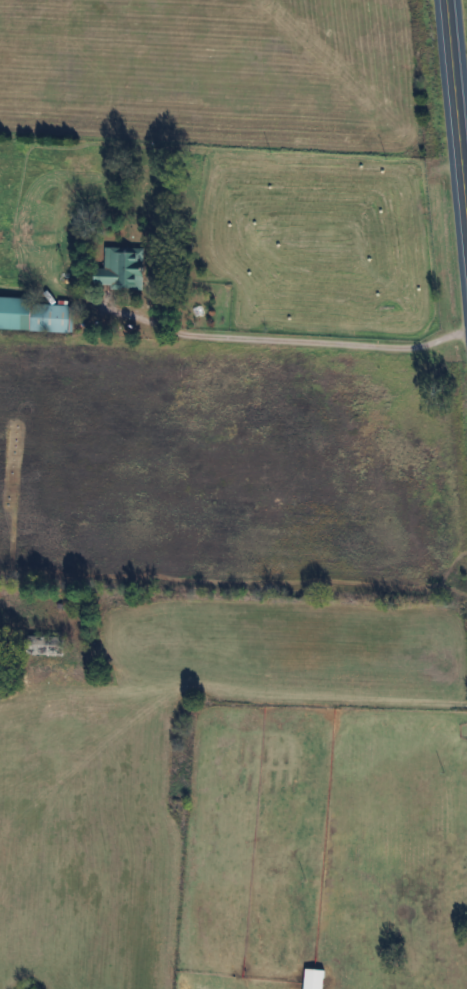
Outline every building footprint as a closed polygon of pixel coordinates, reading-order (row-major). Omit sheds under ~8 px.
[(144,288),(145,247),(107,247),(106,269),(96,269),(96,287),(144,288)] [(72,301),(0,298),(0,329),(71,331),(72,301)] [(65,654),(65,635),(28,635),(28,654),(65,654)] [(325,969),(305,969),(305,988),(325,988),(325,969)]
